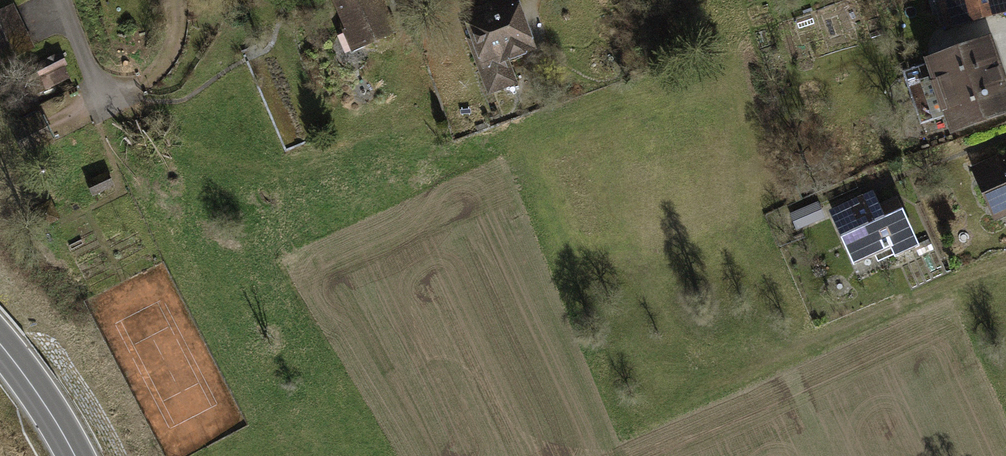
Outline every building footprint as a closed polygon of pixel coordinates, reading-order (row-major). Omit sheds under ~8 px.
[(348,30),(355,27),(363,45),(393,32),(379,0),(336,0),(348,30)] [(512,0),(509,0),(468,16),(477,38),(474,39),(472,43),(486,79),(509,70),(504,56),(530,46),(512,0)] [(950,26),(1005,11),(1005,9),(1003,0),(943,0),(950,26)] [(10,6),(0,11),(0,63),(31,48),(10,6)] [(954,127),(1005,109),(1005,95),(987,42),(903,72),(921,123),(949,113),(954,127)] [(64,64),(59,55),(23,74),(28,82),(64,64)] [(973,169),(995,218),(1005,213),(1005,161),(1003,155),(973,169)] [(107,173),(88,181),(94,193),(112,185),(107,173)] [(863,198),(833,212),(855,261),(884,248),(888,257),(914,245),(894,201),(870,211),(863,198)] [(816,205),(793,215),(798,227),(812,221),(810,215),(819,211),(816,205)] [(928,239),(915,245),(919,256),(933,249),(928,239)]
